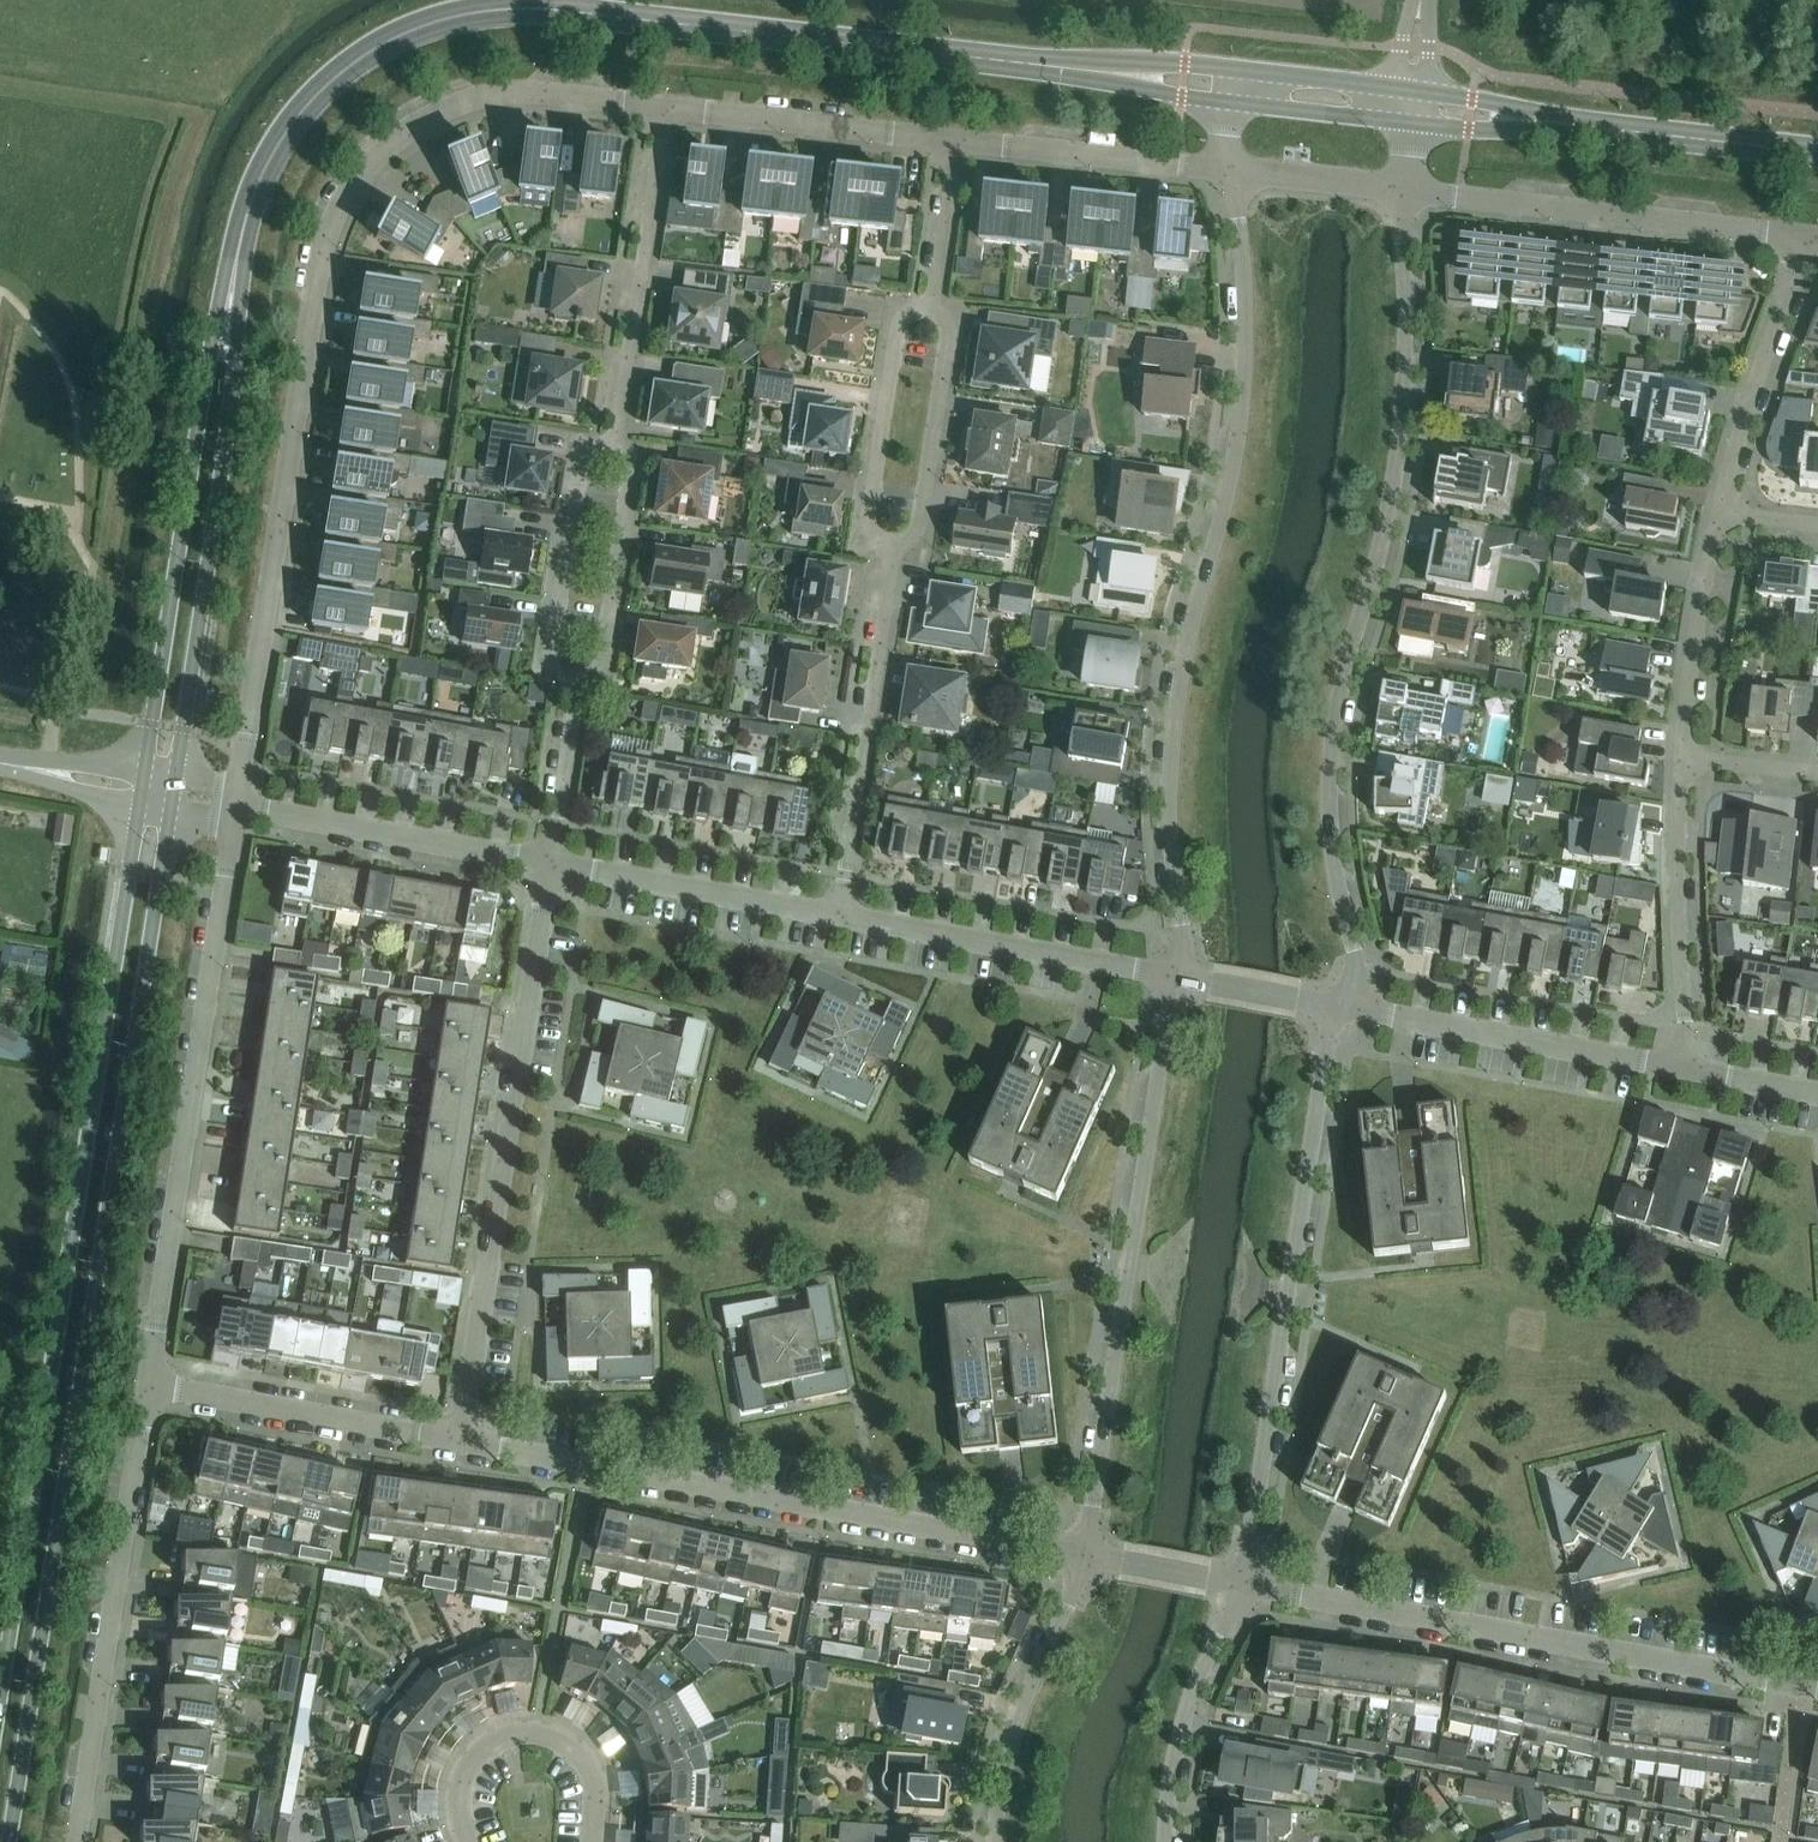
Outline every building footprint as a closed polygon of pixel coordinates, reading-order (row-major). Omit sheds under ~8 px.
[(504,168),(488,175),(495,194),(498,200),(507,196),(519,197),(520,191),(550,194),(556,142),(525,138),(521,170),(504,168)] [(616,148),(585,144),(581,176),(566,174),(562,214),(578,216),(581,196),(610,200),(616,148)] [(459,187),(433,198),(452,219),(471,211),(474,219),(501,207),(498,200),(495,194),(488,175),(475,145),(447,157),(459,187)] [(710,231),(725,232),(730,193),(716,191),(720,159),(689,156),(683,208),(712,212),(710,231)] [(771,218),(777,166),(747,162),(743,194),(730,193),(725,232),(740,234),(742,215),(771,218)] [(807,169),(777,166),(771,218),(800,221),(798,240),(813,242),(817,203),(804,201),(807,169)] [(859,228),(864,175),(834,172),(830,204),(817,203),(813,242),(828,244),(830,225),(859,228)] [(895,179),(864,175),(859,228),(887,231),(885,250),(900,252),(905,213),(891,211),(895,179)] [(1012,245),(1018,193),(988,189),(984,222),(970,220),(966,259),(981,261),(984,242),(1012,245)] [(1054,269),(1058,230),(1045,228),(1048,196),(1018,193),(1012,245),(1030,247),(1029,253),(1040,254),(1039,268),(1054,269)] [(442,238),(452,219),(433,198),(419,224),(391,209),(376,237),(423,261),(436,235),(442,238)] [(1100,255),(1106,203),(1075,199),(1072,231),(1058,230),(1054,269),(1069,271),(1071,252),(1100,255)] [(1141,279),(1146,240),(1132,238),(1136,206),(1106,203),(1100,255),(1120,257),(1120,264),(1128,265),(1126,277),(1141,279)] [(1206,228),(1192,227),(1194,213),(1163,209),(1159,241),(1146,240),(1141,279),(1156,281),(1158,262),(1188,265),(1190,251),(1210,253),(1206,228)] [(1472,300),(1512,304),(1516,272),(1501,270),(1504,248),(1473,244),(1470,267),(1445,264),(1447,304),(1471,307),(1472,300)] [(1518,249),(1516,272),(1512,304),(1558,309),(1562,277),(1547,275),(1550,253),(1518,249)] [(1607,282),(1609,265),(1595,264),(1596,258),(1564,254),(1562,277),(1558,309),(1604,314),(1607,282)] [(578,277),(580,261),(546,256),(543,274),(557,276),(551,315),(555,315),(554,320),(578,323),(579,319),(592,321),(598,281),(578,277)] [(1609,265),(1607,282),(1604,314),(1632,318),(1630,335),(1648,337),(1649,320),(1653,287),(1654,279),(1640,278),(1641,263),(1610,260),(1609,265)] [(1656,265),(1654,279),(1653,287),(1649,320),(1695,325),(1699,293),(1685,291),(1687,268),(1656,265)] [(1054,269),(1052,281),(1067,283),(1069,271),(1054,269)] [(1702,270),(1699,293),(1695,325),(1721,328),(1720,335),(1744,338),(1758,300),(1730,296),(1733,274),(1702,270)] [(360,314),(392,319),(392,318),(412,321),(412,320),(416,292),(435,295),(438,278),(399,272),(396,287),(364,283),(360,314)] [(714,349),(719,318),(722,318),(722,320),(725,320),(731,276),(695,272),(694,274),(697,274),(693,300),(676,297),(669,342),(714,349)] [(846,289),(802,284),(797,320),(799,320),(798,329),(803,336),(812,338),(809,357),(853,364),(854,359),(857,360),(860,357),(862,349),(859,346),(856,345),(859,328),(832,324),(835,306),(843,308),(846,289)] [(1804,345),(1817,346),(1817,308),(1804,345)] [(1028,392),(1035,348),(1053,351),(1057,325),(1004,317),(1002,335),(985,333),(982,352),(983,352),(980,354),(977,359),(972,387),(993,390),(994,386),(1028,392)] [(431,323),(412,320),(412,321),(392,318),(392,319),(389,332),(357,327),(353,358),(385,364),(385,363),(405,366),(405,365),(409,337),(428,340),(431,323)] [(1091,321),(1089,336),(1111,339),(1113,324),(1091,321)] [(1192,389),(1200,390),(1202,372),(1192,371),(1195,347),(1147,342),(1145,366),(1142,365),(1140,383),(1147,384),(1144,414),(1189,419),(1192,389)] [(1526,392),(1530,362),(1489,357),(1487,376),(1478,375),(1478,377),(1455,374),(1453,393),(1451,392),(1450,397),(1445,397),(1444,401),(1445,406),(1446,409),(1449,413),(1448,418),(1494,423),(1496,404),(1498,404),(1500,389),(1526,392)] [(533,362),(526,407),(571,414),(573,404),(579,405),(583,380),(576,379),(578,369),(533,362)] [(424,368),(405,365),(405,366),(385,363),(385,364),(383,377),(351,372),(346,403),(378,408),(378,407),(398,410),(398,409),(402,382),(421,385),(424,368)] [(709,399),(719,400),(723,372),(674,364),(672,382),(676,384),(675,390),(655,387),(653,396),(650,395),(647,399),(645,403),(645,407),(645,411),(647,416),(650,416),(649,425),(699,432),(705,396),(710,397),(709,399)] [(789,404),(793,375),(757,370),(752,399),(789,404)] [(1631,418),(1649,421),(1644,446),(1672,452),(1670,458),(1672,458),(1673,452),(1701,457),(1703,446),(1704,446),(1710,415),(1704,414),(1706,403),(1671,396),(1670,398),(1660,396),(1663,377),(1625,372),(1620,400),(1634,403),(1631,418)] [(1817,390),(1817,377),(1805,375),(1801,388),(1817,390)] [(813,451),(811,466),(821,467),(823,453),(841,456),(842,452),(846,449),(848,440),(844,435),(847,418),(829,415),(832,399),(796,393),(790,429),(806,432),(803,450),(813,451)] [(1806,439),(1807,425),(1810,425),(1813,402),(1783,399),(1776,421),(1774,420),(1766,446),(1767,454),(1768,459),(1770,462),(1773,465),(1777,467),(1802,470),(1800,487),(1817,489),(1817,441),(1806,439)] [(417,412),(398,409),(398,410),(378,407),(378,408),(376,422),(344,417),(339,448),(371,453),(371,452),(391,455),(391,454),(396,426),(415,429),(417,412)] [(1040,443),(1069,447),(1074,414),(1045,410),(1040,443)] [(972,436),(972,438),(973,438),(971,450),(970,450),(970,452),(972,453),(969,472),(1007,478),(1010,460),(1017,461),(1020,442),(1013,441),(1015,423),(978,417),(975,437),(972,436)] [(530,455),(534,430),(491,423),(484,466),(508,470),(505,490),(543,496),(545,480),(549,479),(551,466),(548,463),(549,458),(530,455)] [(1436,501),(1483,510),(1486,489),(1504,493),(1503,496),(1505,497),(1512,458),(1471,450),(1470,452),(1472,452),(1469,466),(1461,465),(1460,469),(1443,465),(1444,459),(1442,459),(1434,504),(1436,505),(1436,501)] [(396,482),(398,472),(408,474),(410,457),(391,454),(391,455),(371,452),(371,453),(369,466),(337,461),(332,492),(364,498),(364,497),(384,500),(384,499),(387,484),(392,485),(396,482)] [(680,453),(677,472),(663,470),(661,488),(656,487),(652,511),(657,511),(657,514),(701,521),(707,478),(714,479),(717,459),(680,453)] [(1183,498),(1184,491),(1155,486),(1158,467),(1112,460),(1105,504),(1122,512),(1120,528),(1170,536),(1174,512),(1179,512),(1181,498),(1183,498)] [(1627,493),(1624,506),(1623,512),(1628,513),(1625,527),(1642,531),(1643,532),(1644,532),(1647,537),(1654,538),(1660,534),(1676,537),(1679,521),(1674,520),(1678,501),(1656,497),(1659,483),(1660,483),(1660,481),(1625,475),(1621,492),(1627,493)] [(802,493),(804,479),(787,476),(783,504),(799,506),(796,522),(834,528),(835,524),(839,522),(840,514),(837,511),(839,499),(802,493)] [(1000,510),(992,508),(991,510),(978,508),(977,515),(960,512),(958,524),(956,525),(955,526),(953,528),(952,530),(952,532),(952,534),(952,536),(953,538),(954,540),(955,541),(955,547),(986,552),(985,555),(1004,558),(1005,555),(1010,556),(1016,522),(1050,527),(1057,500),(1011,493),(1007,519),(999,518),(1000,510)] [(403,502),(384,499),(384,500),(364,497),(364,498),(362,511),(330,506),(325,537),(357,542),(357,541),(377,544),(378,544),(382,516),(401,519),(403,502)] [(530,549),(532,541),(499,536),(501,519),(466,514),(463,531),(484,534),(476,584),(512,589),(515,572),(526,574),(528,565),(531,558),(530,549)] [(1513,543),(1515,531),(1451,519),(1450,520),(1453,521),(1449,538),(1435,535),(1434,540),(1437,541),(1435,551),(1432,550),(1426,582),(1474,591),(1478,569),(1482,570),(1486,569),(1489,566),(1491,557),(1489,553),(1486,551),(1481,550),(1482,547),(1513,543)] [(1100,560),(1093,605),(1147,614),(1150,594),(1152,595),(1152,593),(1150,593),(1151,586),(1153,586),(1156,566),(1142,564),(1145,546),(1097,539),(1094,559),(1100,560)] [(397,546),(378,544),(377,544),(357,541),(357,542),(355,556),(323,551),(318,582),(350,587),(350,586),(370,589),(371,588),(375,560),(394,563),(397,546)] [(735,541),(732,565),(745,567),(749,543),(735,541)] [(650,587),(701,596),(704,580),(719,582),(723,553),(692,548),(691,555),(655,549),(653,566),(649,565),(646,583),(650,583),(650,587)] [(1627,617),(1627,618),(1659,624),(1666,589),(1638,583),(1642,562),(1589,552),(1585,577),(1606,581),(1604,591),(1614,593),(1613,598),(1614,598),(1612,606),(1618,615),(1627,617)] [(1817,612),(1817,580),(1807,578),(1808,568),(1783,565),(1781,565),(1781,566),(1762,564),(1760,582),(1758,581),(1757,587),(1759,587),(1758,595),(1797,599),(1795,615),(1817,618),(1817,612)] [(842,596),(845,597),(849,573),(807,566),(804,583),(794,581),(791,601),(801,603),(798,622),(836,628),(839,606),(841,606),(842,596)] [(1001,612),(1030,617),(1035,587),(1005,582),(1001,612)] [(390,591),(371,588),(370,589),(350,586),(350,587),(348,600),(316,595),(311,626),(364,634),(368,605),(387,608),(390,591)] [(970,619),(974,595),(934,589),(931,613),(916,610),(911,640),(951,647),(953,651),(962,652),(966,649),(980,651),(985,621),(970,619)] [(462,642),(514,650),(515,647),(519,644),(520,634),(517,629),(519,617),(486,612),(489,595),(460,591),(458,608),(467,609),(462,642)] [(1419,620),(1405,617),(1398,653),(1431,659),(1434,646),(1448,649),(1448,651),(1466,654),(1475,605),(1423,596),(1419,620)] [(712,624),(674,618),(672,632),(639,627),(639,630),(632,632),(630,645),(636,649),(634,662),(643,664),(641,678),(664,681),(666,667),(687,670),(692,637),(710,639),(712,624)] [(1125,650),(1128,631),(1075,623),(1070,650),(1090,653),(1085,685),(1133,692),(1134,688),(1139,689),(1142,672),(1137,671),(1140,652),(1125,650)] [(342,754),(352,699),(361,650),(323,643),(318,669),(341,673),(334,707),(309,702),(306,722),(303,722),(298,746),(313,749),(312,754),(327,757),(328,751),(342,754)] [(1652,682),(1651,682),(1654,668),(1648,667),(1650,651),(1607,643),(1597,695),(1648,704),(1652,682)] [(783,706),(770,704),(768,719),(796,724),(799,710),(818,713),(820,694),(821,695),(822,692),(820,692),(822,683),(823,683),(824,681),(823,681),(825,663),(790,657),(783,706)] [(361,658),(359,673),(369,675),(372,660),(361,658)] [(441,665),(438,681),(449,683),(452,667),(441,665)] [(904,725),(956,733),(959,713),(965,714),(968,697),(961,696),(964,680),(912,672),(904,725)] [(1000,675),(999,690),(1013,692),(1015,676),(1000,675)] [(1810,685),(1806,717),(1807,713),(1817,714),(1817,680),(1810,679),(1810,685)] [(1806,717),(1810,685),(1776,681),(1775,692),(1752,690),(1751,697),(1742,696),(1740,714),(1749,715),(1748,731),(1770,734),(1770,737),(1789,739),(1791,720),(1788,719),(1789,711),(1806,712),(1806,717)] [(1380,707),(1374,737),(1376,737),(1397,741),(1399,742),(1400,734),(1419,738),(1420,732),(1441,736),(1447,703),(1473,708),(1476,688),(1443,682),(1443,683),(1440,700),(1383,690),(1380,707)] [(381,761),(391,706),(376,703),(374,714),(351,710),(353,699),(352,699),(342,754),(353,756),(352,761),(366,764),(367,758),(381,761)] [(645,702),(641,719),(653,722),(657,704),(645,702)] [(421,768),(431,713),(407,709),(408,706),(397,704),(397,707),(391,706),(381,761),(393,763),(392,769),(406,771),(407,766),(421,768)] [(661,708),(659,721),(672,724),(675,710),(661,708)] [(461,775),(471,720),(431,713),(421,768),(432,770),(431,776),(446,779),(447,773),(461,775)] [(1051,776),(1102,785),(1105,766),(1121,769),(1130,724),(1078,715),(1078,716),(1073,715),(1069,716),(1065,719),(1063,723),(1063,728),(1066,732),(1070,734),(1074,735),(1071,752),(1055,749),(1051,776)] [(472,721),(471,720),(461,775),(472,777),(471,783),(485,786),(486,780),(501,783),(504,769),(522,772),(530,731),(495,725),(493,736),(470,731),(472,721)] [(739,720),(737,732),(747,734),(749,722),(739,720)] [(1574,774),(1646,787),(1649,771),(1649,768),(1649,766),(1648,764),(1646,762),(1644,761),(1642,760),(1640,760),(1640,753),(1641,749),(1638,749),(1641,732),(1583,722),(1574,774)] [(797,730),(795,743),(818,746),(820,733),(797,730)] [(640,808),(650,753),(635,750),(633,761),(608,757),(605,777),(600,776),(595,800),(612,803),(611,809),(625,811),(626,806),(640,808)] [(920,752),(917,766),(936,769),(938,755),(920,752)] [(1007,752),(1005,763),(1030,768),(1033,756),(1007,752)] [(680,815),(690,761),(675,758),(673,769),(649,764),(651,754),(650,753),(640,808),(652,810),(651,816),(665,819),(666,813),(680,815)] [(759,830),(769,775),(755,773),(758,760),(731,755),(729,768),(730,768),(720,823),(731,825),(730,830),(744,833),(745,827),(759,830)] [(1437,801),(1444,765),(1391,755),(1386,782),(1372,781),(1372,783),(1375,783),(1371,804),(1375,805),(1375,814),(1399,814),(1398,824),(1423,829),(1428,799),(1437,801)] [(939,757),(936,769),(951,772),(953,759),(939,757)] [(720,823),(730,768),(729,768),(690,761),(680,815),(691,818),(690,823),(705,826),(706,820),(720,823)] [(979,764),(977,778),(1014,784),(1016,771),(979,764)] [(1018,770),(1015,788),(1030,791),(1033,773),(1018,770)] [(810,783),(769,775),(759,830),(771,832),(769,838),(784,840),(785,835),(803,838),(807,814),(804,813),(810,783)] [(1513,801),(1527,804),(1537,797),(1539,782),(1517,778),(1513,801)] [(919,859),(929,804),(889,797),(883,828),(880,827),(876,851),(891,854),(890,860),(904,862),(905,857),(919,859)] [(959,866),(969,811),(953,808),(951,819),(928,815),(930,804),(929,804),(919,859),(930,861),(929,867),(944,870),(945,864),(959,866)] [(587,808),(585,818),(596,820),(598,810),(587,808)] [(1596,846),(1593,860),(1628,866),(1640,866),(1641,851),(1645,851),(1646,851),(1647,833),(1645,833),(1645,834),(1635,832),(1638,816),(1641,817),(1641,815),(1599,808),(1599,809),(1602,810),(1599,825),(1575,821),(1575,822),(1575,823),(1575,842),(1596,846)] [(998,874),(1009,819),(993,816),(991,827),(968,822),(970,811),(969,811),(959,866),(970,868),(969,874),(983,877),(984,871),(998,874)] [(1786,853),(1792,853),(1795,822),(1759,817),(1758,827),(1725,823),(1720,873),(1744,876),(1743,886),(1781,890),(1786,853)] [(1038,881),(1048,826),(1033,823),(1031,834),(1007,830),(1009,819),(998,874),(1010,876),(1009,881),(1023,884),(1024,878),(1038,881)] [(1078,888),(1089,829),(1088,829),(1088,833),(1048,826),(1038,881),(1049,883),(1048,889),(1063,891),(1064,885),(1078,888)] [(1804,827),(1803,837),(1815,838),(1817,829),(1804,827)] [(1090,829),(1089,829),(1078,888),(1089,890),(1088,896),(1102,898),(1103,893),(1121,896),(1126,872),(1123,871),(1125,857),(1128,840),(1112,837),(1113,834),(1090,830),(1090,829)] [(1144,861),(1143,843),(1128,840),(1125,857),(1144,861)] [(307,919),(309,907),(316,867),(289,862),(280,914),(307,919)] [(334,912),(342,871),(316,867),(309,907),(334,912)] [(1438,954),(1446,912),(1447,909),(1447,910),(1449,899),(1409,892),(1412,875),(1382,870),(1391,914),(1403,916),(1402,922),(1399,921),(1395,946),(1410,948),(1409,954),(1423,957),(1424,951),(1438,954)] [(360,916),(367,876),(342,871),(334,912),(360,916)] [(385,921),(393,881),(367,876),(360,916),(358,928),(383,933),(385,921)] [(411,926),(418,885),(393,881),(385,921),(411,926)] [(436,930),(444,890),(418,885),(411,926),(436,930)] [(462,935),(469,895),(444,890),(436,930),(462,935)] [(469,895),(462,935),(460,947),(487,952),(497,899),(469,895)] [(1478,961),(1488,906),(1472,903),(1470,914),(1447,910),(1447,909),(1446,912),(1438,954),(1449,956),(1448,961),(1463,964),(1464,958),(1478,961)] [(1518,968),(1528,913),(1488,906),(1478,961),(1489,963),(1488,969),(1502,971),(1503,966),(1518,968)] [(1557,975),(1565,934),(1565,931),(1566,931),(1568,921),(1528,913),(1518,968),(1529,970),(1528,976),(1542,978),(1543,973),(1557,975)] [(1597,983),(1604,942),(1605,938),(1606,939),(1608,928),(1591,925),(1589,936),(1566,931),(1565,931),(1565,934),(1557,975),(1568,977),(1567,983),(1582,986),(1583,980),(1597,983)] [(663,947),(666,933),(649,930),(646,944),(663,947)] [(1629,943),(1606,939),(1605,938),(1604,942),(1597,983),(1608,985),(1607,990),(1621,993),(1622,987),(1641,991),(1645,966),(1642,966),(1647,935),(1631,932),(1629,943)] [(1711,958),(1726,958),(1725,943),(1711,944),(1711,958)] [(271,963),(298,968),(301,953),(273,949),(271,963)] [(324,972),(326,957),(312,955),(310,969),(324,972)] [(340,959),(326,957),(324,972),(337,974),(340,959)] [(1777,1015),(1787,960),(1771,958),(1769,968),(1744,964),(1741,984),(1738,983),(1733,1007),(1748,1010),(1747,1016),(1761,1018),(1762,1013),(1777,1015)] [(1817,1013),(1817,966),(1811,965),(1809,976),(1785,971),(1787,961),(1787,960),(1777,1015),(1788,1017),(1786,1023),(1801,1026),(1802,1020),(1816,1023),(1817,1013)] [(376,972),(362,970),(350,968),(347,983),(374,987),(376,972)] [(790,1016),(838,1039),(861,991),(860,990),(858,994),(851,990),(853,987),(813,969),(803,989),(812,993),(812,992),(822,997),(809,1025),(790,1016)] [(272,971),(268,997),(313,1004),(317,978),(272,971)] [(389,974),(376,972),(374,987),(387,989),(389,974)] [(425,995),(427,980),(413,978),(411,993),(425,995)] [(441,982),(427,980),(425,995),(438,997),(441,982)] [(467,986),(453,984),(451,999),(464,1001),(467,986)] [(492,992),(479,989),(477,1002),(490,1005),(492,992)] [(861,991),(838,1039),(886,1061),(887,1060),(883,1059),(887,1052),(890,1053),(909,1013),(889,1004),(885,1012),(885,1013),(880,1023),(853,1010),(861,991)] [(309,1030),(313,1004),(268,997),(264,1023),(309,1030)] [(362,1001),(360,1013),(373,1015),(375,1003),(362,1001)] [(617,1029),(610,1058),(590,1053),(590,1054),(642,1066),(649,1035),(654,1015),(653,1015),(652,1018),(645,1016),(646,1013),(603,1002),(597,1024),(607,1026),(617,1029)] [(444,1005),(440,1031),(486,1038),(490,1012),(444,1005)] [(382,1011),(380,1023),(393,1025),(395,1013),(382,1011)] [(371,1027),(373,1015),(360,1013),(358,1024),(371,1027)] [(655,1015),(654,1015),(649,1035),(642,1066),(693,1079),(693,1078),(690,1077),(692,1070),(695,1071),(706,1028),(684,1022),(682,1032),(679,1042),(650,1035),(655,1015)] [(796,1055),(824,1068),(815,1086),(816,1087),(838,1039),(790,1016),(790,1017),(793,1019),(789,1026),(786,1024),(768,1064),(788,1074),(792,1065),(796,1055)] [(305,1056),(309,1030),(264,1023),(260,1049),(305,1056)] [(391,1037),(393,1025),(380,1023),(378,1035),(391,1037)] [(482,1064),(486,1038),(440,1031),(436,1057),(482,1064)] [(1058,1202),(1115,1071),(1083,1057),(1063,1048),(1029,1033),(971,1164),(1005,1179),(1026,1189),(1058,1202)] [(886,1062),(886,1061),(838,1039),(816,1087),(817,1087),(818,1084),(825,1087),(824,1090),(864,1109),(873,1089),(864,1085),(854,1081),(867,1053),(886,1062)] [(301,1082),(305,1056),(260,1049),(256,1075),(301,1082)] [(354,1052),(352,1064),(365,1066),(367,1054),(354,1052)] [(629,1118),(634,1098),(642,1066),(590,1054),(590,1055),(593,1055),(591,1063),(588,1062),(578,1105),(599,1111),(602,1101),(601,1101),(604,1090),(633,1098),(629,1118)] [(478,1090),(482,1064),(436,1057),(432,1083),(478,1090)] [(374,1062),(372,1074),(385,1076),(387,1064),(374,1062)] [(363,1078),(365,1066),(352,1064),(350,1076),(363,1078)] [(693,1080),(693,1079),(642,1066),(634,1098),(629,1118),(630,1118),(631,1115),(639,1117),(638,1120),(681,1130),(686,1109),(677,1107),(676,1107),(666,1104),(673,1075),(693,1080)] [(383,1088),(385,1076),(372,1074),(370,1086),(383,1088)] [(297,1108),(301,1082),(256,1075),(252,1101),(297,1108)] [(474,1116),(478,1090),(432,1083),(428,1109),(474,1116)] [(293,1134),(297,1108),(252,1101),(248,1127),(293,1134)] [(1469,1247),(1454,1105),(1418,1109),(1418,1111),(1396,1113),(1396,1112),(1360,1116),(1376,1257),(1409,1254),(1411,1253),(1433,1250),(1433,1251),(1469,1247)] [(470,1142),(474,1116),(428,1109),(424,1135),(470,1142)] [(360,1125),(362,1113),(349,1111),(347,1123),(360,1125)] [(1683,1180),(1699,1128),(1683,1123),(1682,1125),(1676,1123),(1676,1121),(1667,1118),(1666,1118),(1647,1112),(1641,1131),(1638,1140),(1666,1149),(1659,1173),(1683,1180)] [(375,1115),(362,1113),(360,1125),(373,1127),(375,1115)] [(358,1137),(360,1125),(347,1123),(345,1135),(358,1137)] [(372,1139),(373,1127),(360,1125),(358,1137),(372,1139)] [(289,1160),(293,1134),(248,1127),(244,1153),(289,1160)] [(1715,1133),(1699,1128),(1683,1180),(1707,1187),(1714,1163),(1743,1172),(1746,1162),(1745,1162),(1751,1143),(1731,1138),(1731,1137),(1722,1134),(1721,1136),(1714,1135),(1715,1133)] [(466,1168),(470,1142),(424,1135),(420,1161),(466,1168)] [(285,1186),(289,1160),(244,1153),(240,1179),(285,1186)] [(1638,1153),(1635,1164),(1645,1167),(1648,1156),(1638,1153)] [(338,1154),(336,1166),(349,1168),(351,1156),(338,1154)] [(462,1194),(466,1168),(420,1161),(416,1187),(462,1194)] [(358,1165),(356,1177),(370,1179),(371,1167),(358,1165)] [(348,1180),(349,1168),(336,1166),(334,1178),(348,1180)] [(1668,1232),(1683,1180),(1659,1173),(1652,1197),(1624,1188),(1621,1198),(1616,1216),(1635,1222),(1635,1223),(1645,1226),(1646,1223),(1652,1225),(1652,1227),(1668,1232)] [(368,1191),(370,1179),(356,1177),(355,1189),(368,1191)] [(281,1212),(285,1186),(240,1179),(236,1205),(281,1212)] [(1700,1211),(1707,1187),(1683,1180),(1668,1232),(1684,1237),(1684,1235),(1691,1237),(1690,1239),(1700,1242),(1720,1247),(1725,1229),(1726,1229),(1729,1220),(1700,1211)] [(458,1219),(462,1194),(416,1187),(412,1212),(458,1219)] [(277,1238),(281,1212),(236,1205),(232,1231),(277,1238)] [(330,1206),(328,1218),(342,1220),(343,1208),(330,1206)] [(454,1245),(458,1219),(412,1212),(408,1238),(454,1245)] [(362,1230),(363,1218),(350,1216),(348,1228),(362,1230)] [(340,1232),(342,1220),(328,1218),(327,1230),(340,1232)] [(360,1242),(362,1230),(348,1228),(347,1240),(360,1242)] [(252,1290),(256,1263),(259,1242),(233,1238),(229,1259),(243,1261),(238,1288),(252,1290)] [(450,1271),(454,1245),(408,1238),(404,1264),(450,1271)] [(283,1261),(285,1246),(272,1244),(269,1258),(283,1261)] [(308,1264),(311,1250),(285,1246),(283,1261),(308,1264)] [(334,1268),(336,1254),(323,1252),(321,1266),(334,1268)] [(350,1256),(336,1254),(334,1268),(348,1271),(350,1256)] [(384,1284),(387,1269),(373,1267),(371,1281),(384,1284)] [(387,1269),(384,1284),(410,1287),(412,1273),(387,1269)] [(437,1291),(439,1277),(412,1273),(410,1287),(437,1291)] [(596,1276),(595,1276),(596,1296),(597,1329),(650,1327),(650,1326),(646,1327),(646,1319),(649,1319),(648,1274),(626,1275),(626,1284),(627,1284),(627,1296),(597,1296),(596,1276)] [(596,1296),(595,1276),(594,1276),(595,1279),(587,1279),(587,1276),(542,1277),(543,1299),(553,1299),(553,1298),(564,1298),(564,1329),(544,1329),(544,1330),(597,1329),(596,1296)] [(439,1277),(437,1291),(460,1295),(463,1281),(439,1277)] [(809,1313),(779,1318),(775,1298),(774,1298),(778,1319),(784,1350),(836,1340),(833,1340),(831,1332),(835,1332),(826,1288),(805,1293),(806,1302),(807,1302),(809,1313)] [(239,1355),(247,1314),(249,1303),(222,1298),(212,1350),(239,1355)] [(265,1360),(275,1303),(250,1298),(249,1303),(247,1314),(239,1355),(265,1360)] [(784,1350),(778,1319),(774,1298),(774,1299),(774,1302),(766,1304),(766,1300),(722,1309),(726,1330),(736,1328),(735,1328),(746,1326),(752,1356),(732,1360),(732,1361),(784,1350)] [(1057,1444),(1042,1302),(1007,1306),(984,1309),(948,1313),(963,1454),(999,1451),(999,1449),(1021,1447),(1021,1448),(1023,1448),(1057,1444)] [(290,1364),(298,1324),(301,1307),(275,1303),(265,1360),(290,1364)] [(316,1369),(326,1312),(301,1307),(298,1324),(290,1364),(316,1369)] [(341,1373),(349,1333),(352,1317),(326,1312),(316,1369),(341,1373)] [(392,1383),(402,1330),(402,1326),(377,1321),(374,1338),(367,1378),(392,1383)] [(650,1328),(650,1327),(597,1329),(598,1361),(598,1381),(599,1381),(599,1378),(607,1378),(607,1381),(651,1380),(651,1358),(641,1358),(641,1359),(630,1359),(629,1329),(650,1328)] [(598,1361),(597,1329),(544,1330),(544,1331),(547,1331),(547,1339),(544,1339),(545,1383),(567,1382),(567,1373),(567,1362),(597,1361),(598,1382),(598,1381),(598,1361)] [(440,1337),(402,1330),(392,1383),(419,1388),(423,1371),(433,1373),(440,1337)] [(367,1378),(374,1338),(349,1333),(341,1373),(367,1378)] [(836,1341),(836,1340),(784,1350),(795,1402),(795,1399),(802,1397),(803,1401),(846,1392),(842,1371),(833,1373),(822,1375),(816,1345),(836,1341)] [(794,1403),(795,1402),(784,1350),(732,1361),(736,1361),(737,1369),(734,1369),(742,1413),(764,1408),(762,1399),(760,1388),(790,1382),(794,1403)] [(1388,1528),(1446,1397),(1413,1382),(1412,1383),(1392,1374),(1393,1374),(1391,1373),(1360,1359),(1302,1490),(1335,1504),(1336,1503),(1356,1512),(1355,1513),(1388,1528)] [(220,1502),(231,1449),(201,1442),(195,1466),(200,1467),(193,1496),(220,1502)] [(245,1508),(257,1455),(231,1449),(220,1502),(245,1508)] [(270,1514),(282,1461),(257,1455),(245,1508),(270,1514)] [(1634,1459),(1586,1471),(1587,1474),(1587,1473),(1589,1482),(1597,1486),(1597,1487),(1598,1487),(1588,1504),(1587,1505),(1613,1521),(1629,1495),(1647,1466),(1646,1466),(1645,1466),(1634,1459)] [(299,1506),(307,1466),(282,1461),(270,1514),(295,1520),(299,1506)] [(324,1511),(333,1472),(307,1466),(299,1506),(324,1511)] [(358,1478),(333,1472),(324,1511),(320,1527),(347,1533),(360,1476),(359,1476),(358,1478)] [(393,1539),(400,1485),(374,1481),(374,1479),(373,1479),(366,1535),(393,1539)] [(418,1542),(426,1488),(400,1485),(393,1539),(418,1542)] [(1613,1521),(1587,1505),(1588,1504),(1559,1487),(1558,1488),(1559,1488),(1552,1500),(1563,1547),(1566,1547),(1566,1546),(1574,1545),(1578,1537),(1579,1537),(1580,1536),(1597,1546),(1613,1521)] [(444,1546),(451,1492),(426,1488),(418,1542),(444,1546)] [(470,1549),(477,1495),(451,1492),(444,1546),(470,1549)] [(1646,1506),(1629,1495),(1613,1521),(1639,1536),(1638,1537),(1667,1555),(1668,1553),(1667,1553),(1674,1541),(1663,1494),(1660,1495),(1652,1497),(1648,1505),(1647,1505),(1646,1506)] [(495,1553),(503,1499),(477,1495),(470,1549),(495,1553)] [(1802,1503),(1807,1514),(1807,1515),(1797,1541),(1797,1542),(1817,1550),(1817,1495),(1802,1503)] [(521,1556),(529,1502),(503,1499),(495,1553),(521,1556)] [(560,1506),(529,1502),(521,1556),(548,1560),(552,1531),(557,1531),(560,1506)] [(617,1574),(629,1520),(599,1513),(593,1537),(597,1538),(591,1567),(617,1574)] [(209,1550),(214,1523),(179,1517),(174,1543),(209,1550)] [(642,1579),(655,1526),(629,1520),(617,1574),(642,1579)] [(1628,1554),(1638,1537),(1639,1536),(1613,1521),(1597,1546),(1579,1575),(1580,1576),(1581,1575),(1592,1582),(1640,1571),(1639,1568),(1637,1560),(1629,1555),(1628,1554)] [(668,1583),(680,1532),(655,1526),(642,1579),(668,1585),(668,1583)] [(1797,1542),(1797,1541),(1766,1529),(1765,1530),(1766,1530),(1761,1543),(1775,1575),(1787,1570),(1787,1571),(1788,1570),(1814,1580),(1817,1571),(1817,1550),(1797,1542)] [(693,1589),(705,1538),(680,1532),(668,1583),(693,1589)] [(227,1541),(212,1538),(210,1549),(225,1552),(227,1541)] [(262,1551),(264,1540),(248,1538),(246,1549),(262,1551)] [(718,1594),(730,1543),(705,1538),(693,1589),(718,1594)] [(280,1543),(264,1540),(262,1551),(278,1554),(280,1543)] [(746,1589),(756,1549),(730,1543),(718,1594),(744,1600),(746,1589)] [(313,1561),(315,1550),(299,1547),(297,1558),(313,1561)] [(768,1608),(781,1555),(756,1549),(746,1589),(770,1594),(767,1608),(768,1608)] [(331,1552),(315,1550),(313,1561),(329,1563),(331,1552)] [(806,1561),(781,1555),(768,1608),(795,1615),(808,1559),(807,1559),(806,1561)] [(256,1558),(237,1556),(183,1556),(183,1573),(185,1574),(181,1601),(176,1601),(230,1601),(249,1604),(256,1558)] [(387,1574),(389,1563),(373,1561),(371,1572),(387,1574)] [(842,1607),(847,1567),(821,1563),(822,1561),(821,1561),(815,1603),(842,1607)] [(405,1566),(389,1563),(387,1574),(403,1577),(405,1566)] [(868,1610),(873,1570),(847,1567),(842,1607),(840,1621),(866,1625),(868,1610)] [(362,1588),(364,1577),(324,1570),(322,1581),(345,1585),(362,1588)] [(891,1628),(899,1574),(873,1570),(868,1610),(892,1614),(890,1628),(891,1628)] [(1814,1580),(1802,1612),(1803,1612),(1803,1611),(1816,1616),(1817,1615),(1817,1571),(1814,1580)] [(917,1632),(924,1577),(899,1574),(891,1628),(917,1632)] [(379,1591),(381,1581),(364,1577),(362,1588),(379,1591)] [(437,1591),(439,1580),(423,1577),(421,1588),(437,1591)] [(489,1593),(491,1582),(466,1577),(464,1588),(489,1593)] [(943,1635),(950,1581),(924,1577),(917,1632),(943,1635)] [(455,1582),(439,1580),(437,1591),(453,1594),(455,1582)] [(968,1639),(976,1584),(950,1581),(943,1635),(944,1636),(945,1633),(967,1636),(967,1639),(968,1639)] [(507,1585),(491,1582),(489,1593),(505,1596),(507,1585)] [(1007,1589),(976,1584),(968,1639),(995,1642),(999,1613),(1004,1613),(1007,1589)] [(517,1587),(515,1598),(531,1601),(533,1590),(517,1587)] [(487,1611),(489,1600),(472,1597),(470,1608),(487,1611)] [(506,1604),(489,1600),(487,1611),(504,1614),(506,1604)] [(223,1647),(230,1601),(176,1601),(176,1618),(178,1619),(174,1646),(169,1645),(169,1646),(223,1647)] [(608,1615),(610,1604),(594,1601),(592,1612),(608,1615)] [(626,1607),(610,1604),(608,1615),(624,1618),(626,1607)] [(659,1624),(661,1613),(645,1610),(643,1621),(659,1624)] [(1020,1611),(1014,1624),(1024,1628),(1030,1616),(1020,1611)] [(677,1616),(661,1613),(659,1624),(675,1627),(677,1616)] [(617,1635),(619,1624),(602,1621),(600,1632),(617,1635)] [(636,1627),(619,1624),(617,1635),(634,1638),(636,1627)] [(709,1640),(711,1629),(695,1626),(693,1637),(709,1640)] [(727,1631),(711,1629),(709,1640),(725,1643),(727,1631)] [(761,1643),(763,1632),(747,1629),(746,1640),(761,1643)] [(779,1634),(763,1632),(761,1643),(777,1645),(779,1634)] [(731,1645),(694,1638),(718,1663),(721,1661),(729,1654),(731,1645)] [(819,1653),(835,1656),(837,1645),(821,1642),(819,1653)] [(502,1688),(493,1645),(460,1660),(475,1693),(485,1688),(486,1692),(502,1688)] [(530,1646),(493,1645),(502,1688),(518,1685),(517,1682),(529,1682),(530,1663),(531,1663),(531,1648),(530,1646)] [(729,1654),(721,1661),(792,1671),(793,1656),(731,1645),(729,1654)] [(216,1692),(223,1647),(169,1646),(169,1663),(171,1664),(167,1691),(162,1691),(216,1692)] [(1294,1698),(1300,1649),(1275,1646),(1268,1695),(1294,1698)] [(475,1693),(460,1660),(454,1647),(430,1657),(436,1671),(427,1674),(451,1706),(466,1700),(465,1698),(475,1693)] [(860,1661),(863,1650),(847,1647),(845,1658),(860,1661)] [(583,1698),(604,1659),(568,1649),(567,1651),(563,1666),(564,1666),(559,1684),(571,1688),(569,1691),(583,1698)] [(1318,1702),(1324,1652),(1300,1649),(1294,1698),(1318,1702)] [(878,1653),(863,1650),(860,1661),(876,1664),(878,1653)] [(608,1710),(632,1682),(638,1675),(637,1674),(609,1651),(604,1659),(583,1698),(598,1706),(599,1703),(608,1710)] [(1343,1695),(1349,1655),(1324,1652),(1318,1702),(1319,1702),(1320,1692),(1343,1695)] [(1368,1699),(1373,1659),(1349,1655),(1343,1695),(1368,1699)] [(284,1656),(282,1669),(297,1672),(299,1659),(284,1656)] [(911,1670),(913,1659),(898,1656),(896,1667),(911,1670)] [(451,1706),(427,1674),(416,1659),(390,1691),(393,1693),(404,1702),(432,1726),(439,1717),(441,1719),(451,1706)] [(929,1662),(913,1659),(911,1670),(927,1673),(929,1662)] [(1392,1702),(1397,1662),(1373,1659),(1368,1699),(1392,1702)] [(1416,1705),(1421,1665),(1397,1662),(1392,1702),(1416,1705)] [(1447,1669),(1421,1665),(1416,1705),(1441,1709),(1447,1669)] [(627,1730),(659,1706),(673,1695),(641,1669),(637,1674),(638,1675),(632,1682),(608,1710),(617,1718),(615,1719),(627,1730)] [(1476,1716),(1485,1677),(1460,1671),(1451,1710),(1476,1716)] [(961,1686),(963,1675),(948,1672),(945,1683),(961,1686)] [(315,1677),(305,1675),(301,1692),(312,1694),(315,1677)] [(948,1711),(953,1685),(896,1675),(896,1676),(899,1677),(892,1713),(904,1715),(900,1735),(904,1735),(904,1740),(920,1743),(920,1738),(957,1745),(962,1714),(948,1711)] [(961,1686),(977,1689),(979,1677),(963,1675),(961,1686)] [(1497,1731),(1509,1682),(1485,1677),(1476,1716),(1474,1726),(1497,1731)] [(1521,1737),(1532,1688),(1509,1682),(1497,1731),(1521,1737)] [(1544,1747),(1545,1742),(1556,1693),(1532,1688),(1521,1737),(1520,1742),(1544,1747)] [(209,1737),(216,1692),(162,1691),(162,1708),(164,1709),(160,1736),(155,1736),(209,1737)] [(307,1725),(312,1694),(301,1692),(292,1745),(303,1747),(310,1748),(314,1726),(307,1725)] [(424,1734),(432,1726),(404,1702),(393,1693),(367,1723),(370,1725),(380,1730),(420,1750),(427,1736),(424,1734)] [(1569,1748),(1580,1699),(1556,1693),(1545,1742),(1569,1748)] [(674,1739),(696,1730),(673,1695),(659,1706),(627,1730),(633,1745),(636,1744),(637,1746),(640,1754),(674,1739)] [(1605,1705),(1580,1699),(1569,1748),(1568,1753),(1600,1759),(1602,1745),(1596,1744),(1605,1705)] [(1635,1750),(1640,1710),(1614,1706),(1609,1746),(1635,1750)] [(1657,1765),(1659,1753),(1664,1713),(1640,1710),(1635,1750),(1633,1762),(1657,1765)] [(1683,1756),(1688,1716),(1664,1713),(1659,1753),(1683,1756)] [(1706,1773),(1712,1719),(1688,1716),(1683,1756),(1681,1770),(1706,1773)] [(1730,1777),(1737,1723),(1712,1719),(1706,1773),(1730,1777)] [(1737,1723),(1730,1777),(1730,1780),(1775,1786),(1780,1746),(1760,1743),(1762,1726),(1737,1723)] [(413,1765),(420,1750),(380,1730),(370,1725),(361,1762),(371,1765),(407,1775),(410,1763),(413,1765)] [(1274,1736),(1289,1739),(1290,1729),(1276,1726),(1274,1736)] [(696,1730),(674,1739),(640,1754),(645,1764),(641,1765),(644,1781),(688,1773),(680,1754),(702,1745),(696,1730)] [(1312,1743),(1314,1733),(1300,1731),(1298,1740),(1312,1743)] [(1328,1736),(1314,1733),(1312,1743),(1326,1746),(1328,1736)] [(773,1735),(771,1754),(787,1755),(788,1736),(773,1735)] [(202,1782),(209,1737),(155,1736),(155,1754),(157,1754),(153,1781),(148,1781),(148,1782),(202,1782)] [(1348,1739),(1346,1749),(1361,1752),(1362,1742),(1348,1739)] [(1361,1752),(1375,1754),(1377,1745),(1362,1742),(1361,1752)] [(1806,1792),(1817,1794),(1817,1742),(1806,1792)] [(1320,1752),(1287,1746),(1274,1743),(1271,1758),(1230,1750),(1228,1760),(1222,1765),(1226,1771),(1224,1782),(1277,1792),(1277,1789),(1279,1778),(1292,1780),(1293,1775),(1298,1776),(1298,1777),(1304,1778),(1306,1767),(1317,1769),(1320,1752)] [(302,1747),(292,1745),(282,1796),(293,1798),(296,1781),(302,1747)] [(1396,1748),(1394,1758),(1409,1760),(1410,1751),(1396,1748)] [(1425,1753),(1410,1751),(1409,1760),(1436,1765),(1438,1754),(1425,1751),(1425,1753)] [(944,1795),(946,1794),(947,1792),(948,1790),(948,1788),(948,1786),(948,1784),(947,1782),(946,1781),(944,1779),(942,1778),(940,1778),(939,1777),(937,1778),(936,1778),(934,1779),(933,1779),(930,1782),(924,1775),(925,1757),(885,1754),(883,1773),(882,1775),(881,1777),(880,1780),(880,1782),(880,1785),(881,1787),(882,1790),(883,1792),(885,1793),(887,1795),(890,1796),(892,1796),(895,1796),(894,1813),(942,1816),(944,1795)] [(769,1756),(766,1792),(784,1793),(787,1757),(769,1756)] [(1344,1756),(1341,1772),(1352,1774),(1355,1758),(1344,1756)] [(1451,1758),(1449,1768),(1463,1770),(1465,1761),(1451,1758)] [(1465,1761),(1463,1770),(1477,1773),(1479,1763),(1465,1761)] [(404,1785),(407,1775),(371,1765),(362,1800),(407,1801),(407,1785),(404,1785)] [(708,1770),(688,1773),(644,1781),(647,1797),(651,1796),(650,1809),(706,1811),(708,1770)] [(1495,1784),(1509,1786),(1511,1777),(1497,1774),(1495,1784)] [(1547,1776),(1545,1785),(1559,1788),(1561,1778),(1547,1776)] [(1509,1786),(1524,1789),(1526,1779),(1511,1777),(1509,1786)] [(1575,1781),(1561,1778),(1559,1788),(1574,1790),(1575,1781)] [(1465,1780),(1462,1796),(1511,1805),(1514,1788),(1465,1780)] [(195,1827),(202,1782),(148,1782),(148,1800),(150,1800),(146,1826),(141,1826),(141,1827),(195,1827)] [(1616,1788),(1614,1798),(1628,1800),(1630,1791),(1616,1788)] [(1644,1793),(1630,1791),(1628,1800),(1642,1803),(1644,1793)] [(290,1815),(293,1798),(282,1796),(279,1813),(290,1815)] [(1664,1797),(1662,1807),(1676,1809),(1678,1800),(1664,1797)] [(403,1817),(407,1817),(407,1801),(362,1800),(345,1800),(354,1841),(363,1841),(371,1840),(370,1837),(406,1829),(403,1817)] [(1676,1809),(1690,1812),(1692,1802),(1678,1800),(1676,1809)] [(1218,1841),(1276,1841),(1276,1839),(1284,1840),(1291,1833),(1292,1812),(1232,1804),(1232,1820),(1221,1820),(1220,1832),(1219,1831),(1218,1841)] [(1724,1818),(1726,1808),(1712,1806),(1710,1815),(1724,1818)] [(1626,1818),(1640,1821),(1642,1810),(1628,1808),(1626,1818)] [(1740,1811),(1726,1808),(1724,1818),(1739,1820),(1740,1811)] [(1394,1810),(1393,1818),(1411,1821),(1412,1813),(1394,1810)] [(1665,1815),(1664,1825),(1677,1827),(1679,1817),(1665,1815)] [(686,1819),(650,1816),(649,1828),(646,1828),(645,1841),(684,1841),(686,1819)] [(1677,1827),(1691,1830),(1693,1820),(1679,1817),(1677,1827)] [(290,1824),(278,1822),(275,1841),(286,1841),(290,1824)] [(1532,1834),(1529,1822),(1492,1836),(1496,1841),(1533,1841),(1532,1834)] [(910,1829),(914,1830),(914,1829),(838,1823),(837,1839),(879,1841),(910,1841),(910,1829)] [(781,1825),(770,1824),(769,1841),(780,1841),(781,1825)] [(1728,1837),(1730,1826),(1716,1824),(1714,1834),(1728,1837)] [(195,1827),(141,1827),(141,1841),(193,1841),(195,1827)] [(1817,1841),(1817,1830),(1806,1828),(1804,1839),(1817,1841)] [(1582,1832),(1566,1829),(1566,1831),(1559,1831),(1552,1832),(1545,1832),(1538,1833),(1532,1834),(1533,1841),(1581,1841),(1582,1832)] [(1623,1840),(1582,1832),(1581,1841),(1623,1841),(1623,1840)]
